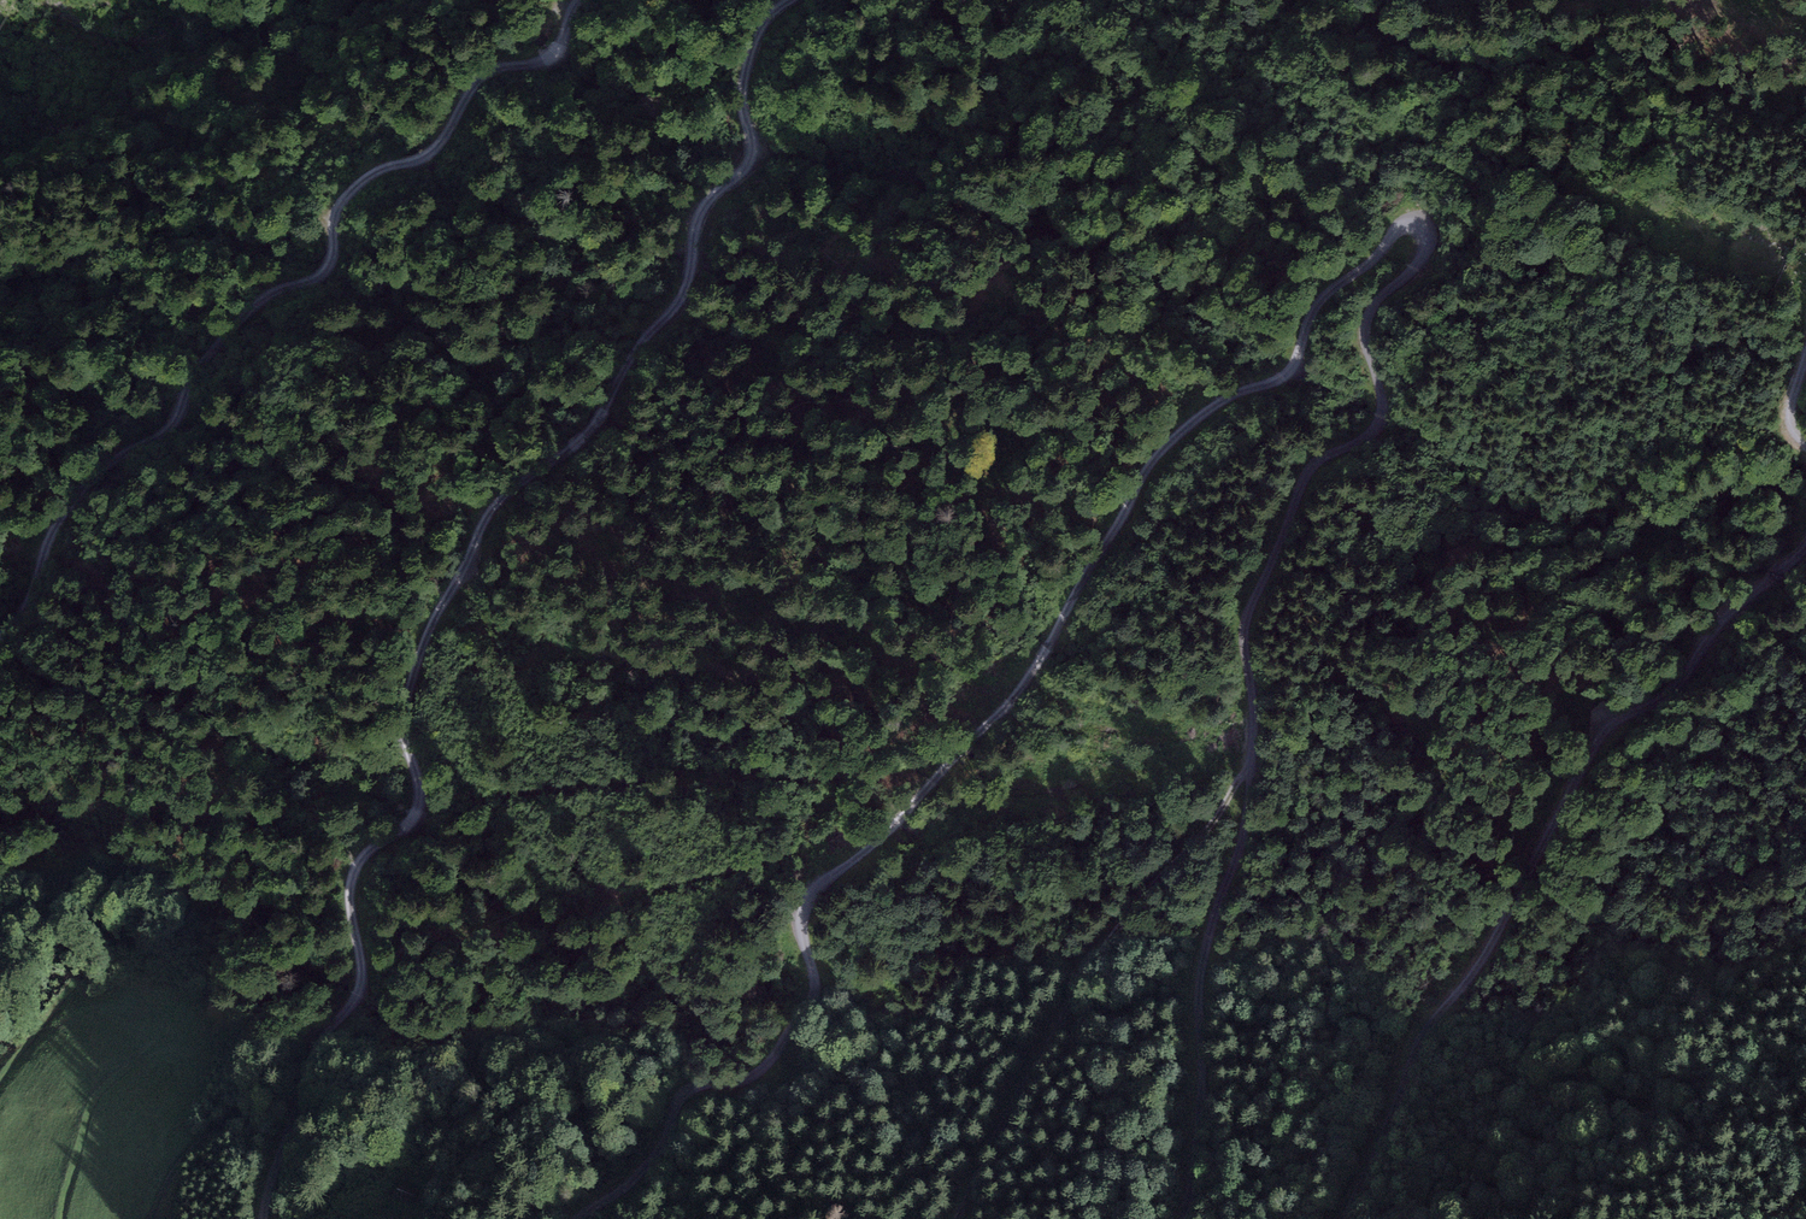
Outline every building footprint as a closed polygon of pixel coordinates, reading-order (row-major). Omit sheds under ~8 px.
[(402,1183),(397,1198),(411,1203),(416,1188),(402,1183)]
